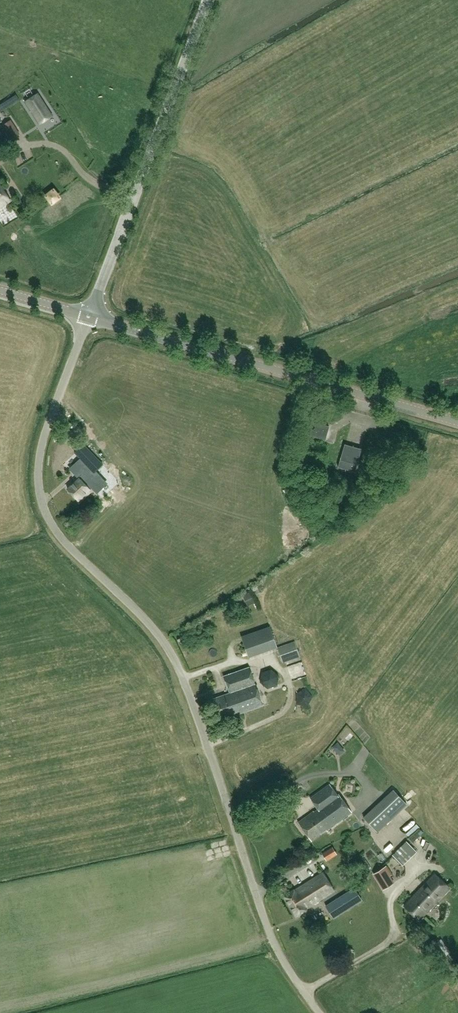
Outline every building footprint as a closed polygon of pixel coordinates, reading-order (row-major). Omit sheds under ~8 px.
[(38,92),(26,100),(40,122),(52,114),(38,92)] [(0,104),(0,111),(0,112),(18,101),(14,95),(0,104)] [(2,125),(11,138),(16,135),(12,129),(15,127),(10,119),(2,125)] [(29,121),(24,125),(29,132),(34,128),(29,121)] [(11,200),(0,184),(0,207),(11,200)] [(60,195),(54,188),(46,194),(53,202),(60,195)] [(326,440),(330,427),(312,422),(309,435),(326,440)] [(85,445),(76,453),(83,461),(92,452),(85,445)] [(361,450),(346,446),(342,461),(341,461),(339,468),(356,473),(358,465),(357,465),(361,450)] [(92,452),(83,461),(92,470),(101,462),(92,452)] [(80,477),(67,489),(79,501),(91,490),(89,489),(92,486),(96,491),(105,483),(96,474),(95,475),(80,459),(71,468),(80,477)] [(288,489),(282,492),(288,503),(294,500),(288,489)] [(247,660),(277,652),(271,629),(241,636),(247,660)] [(295,642),(283,645),(279,646),(277,647),(282,663),(300,657),(295,642)] [(287,667),(290,680),(303,677),(301,664),(287,667)] [(232,692),(255,684),(249,667),(223,676),(229,693),(212,698),(220,720),(240,713),(232,692)] [(264,691),(276,687),(271,670),(260,674),(264,691)] [(232,692),(240,713),(262,705),(255,684),(232,692)] [(299,693),(295,704),(306,708),(310,697),(299,693)] [(321,809),(333,825),(352,811),(338,793),(337,794),(329,784),(310,798),(318,809),(321,809)] [(408,809),(403,804),(403,803),(392,790),(363,817),(375,829),(376,828),(381,834),(408,809)] [(311,841),(333,825),(321,809),(318,809),(314,812),(313,811),(298,822),(311,841)] [(408,840),(419,829),(415,825),(404,836),(408,840)] [(417,851),(406,841),(392,855),(402,865),(417,851)] [(332,846),(321,853),(326,861),(337,854),(332,846)] [(312,865),(290,877),(294,885),(316,873),(312,865)] [(389,875),(391,874),(386,866),(373,874),(383,890),(394,883),(389,875)] [(283,896),(296,916),(306,909),(306,908),(334,890),(323,872),(294,890),(293,889),(283,896)] [(449,888),(435,874),(404,906),(418,920),(449,888)] [(339,914),(360,901),(362,900),(354,888),(331,902),(339,914)]
